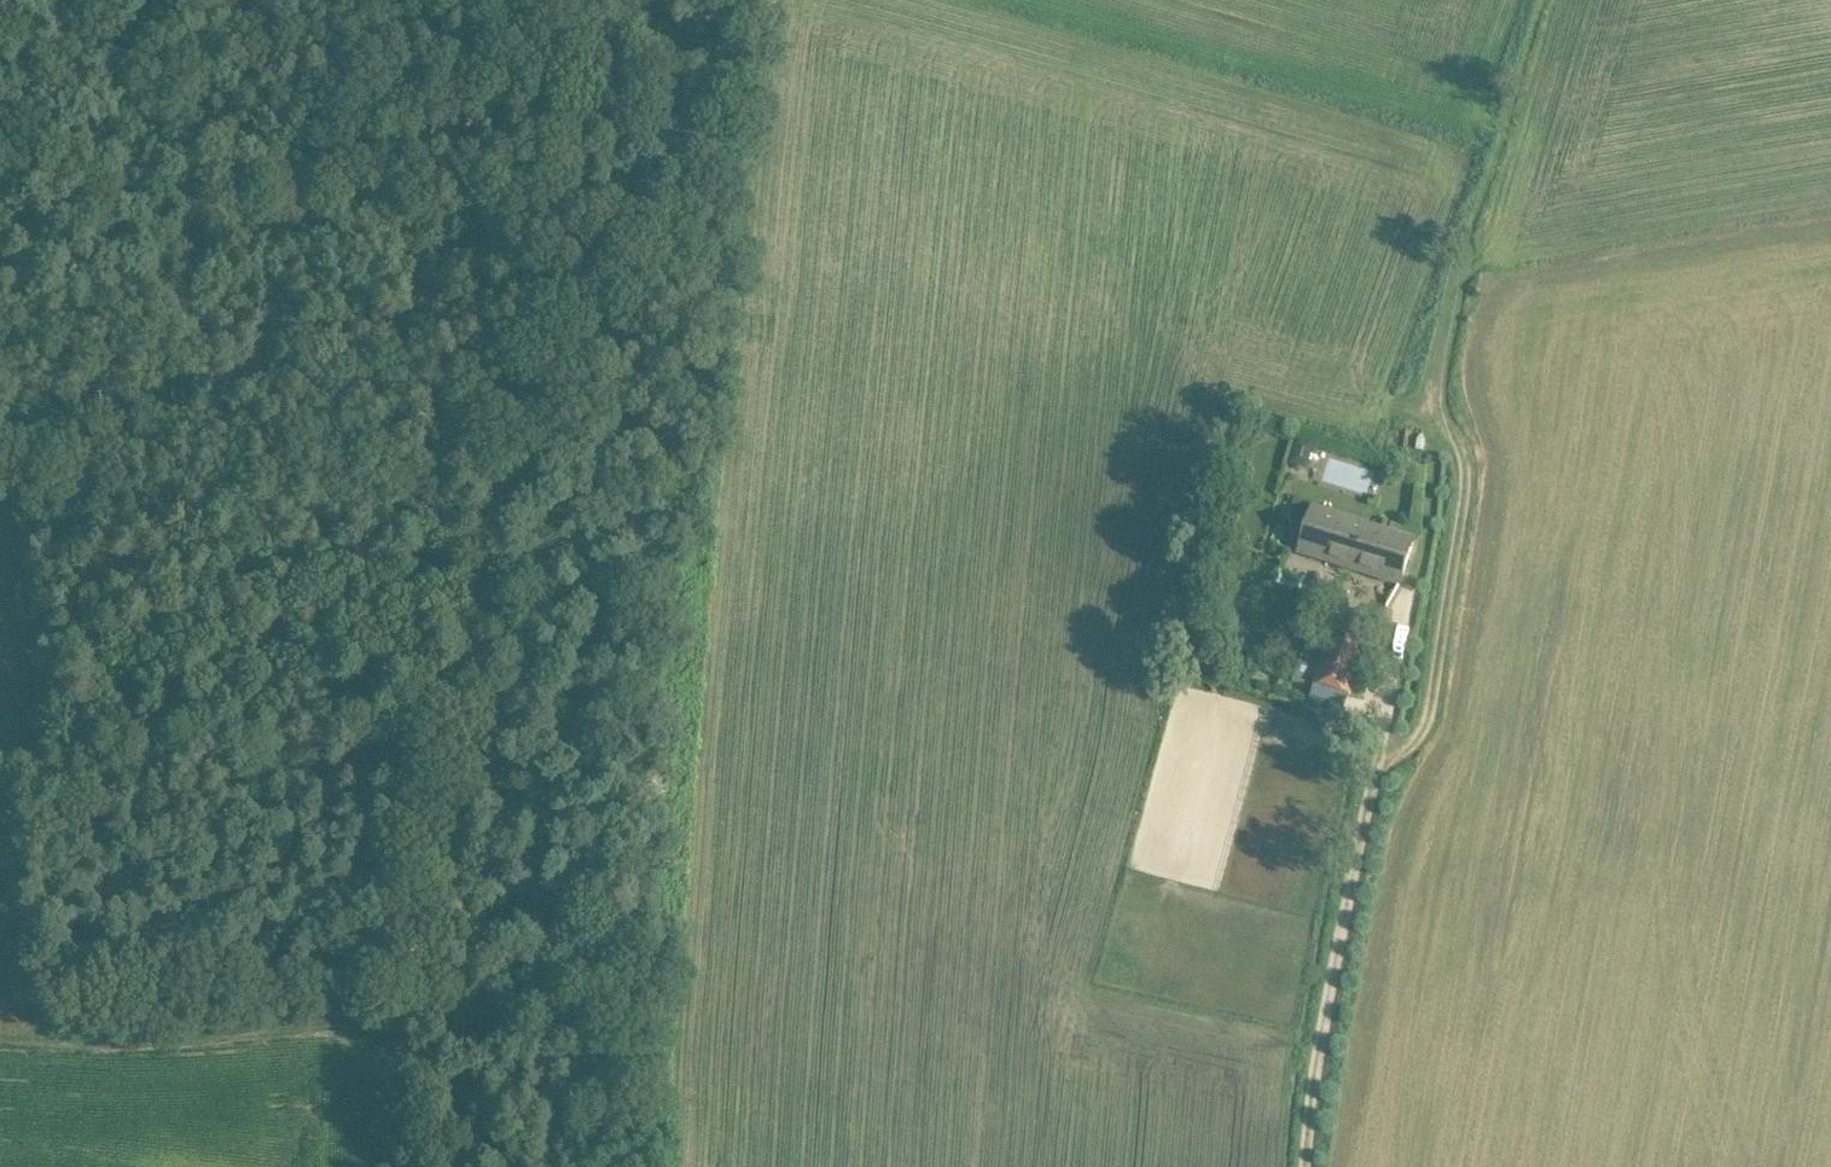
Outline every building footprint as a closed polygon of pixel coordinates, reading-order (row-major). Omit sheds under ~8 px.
[(1314,443),(1297,437),(1290,463),(1306,468),(1314,443)] [(1414,542),(1391,535),(1313,511),(1300,552),(1401,584),(1414,542)] [(1368,641),(1345,634),(1331,629),(1314,684),(1351,696),(1368,641)]
